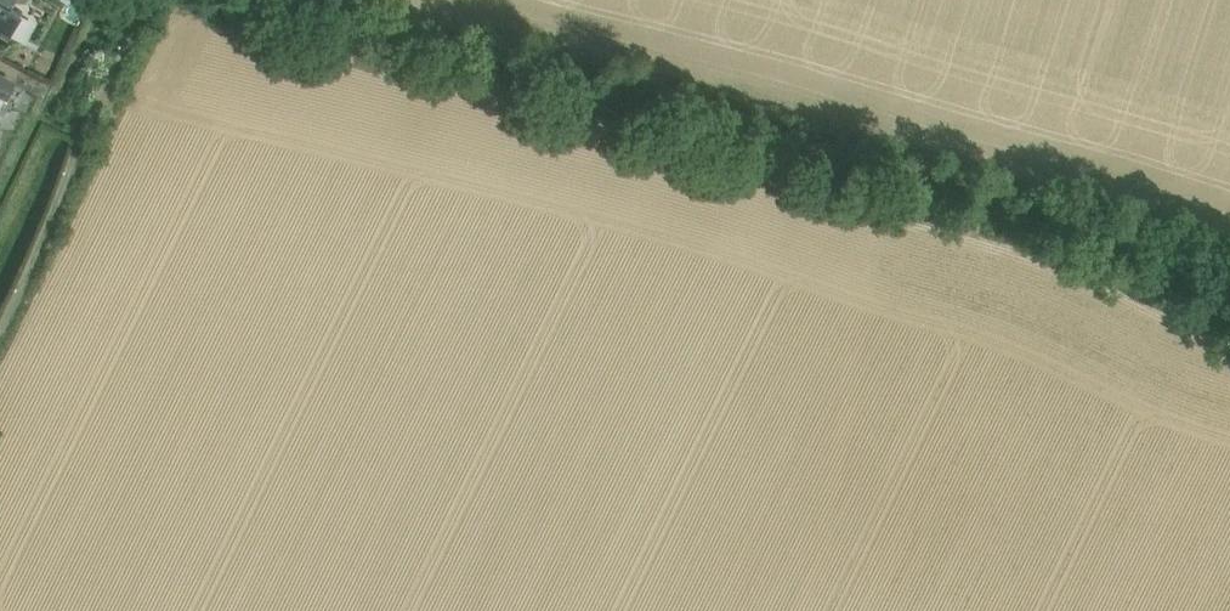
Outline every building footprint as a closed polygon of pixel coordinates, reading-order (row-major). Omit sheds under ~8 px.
[(9,35),(21,13),(9,6),(13,0),(0,0),(0,30),(9,35)] [(0,76),(0,109),(1,110),(14,83),(0,76)]
